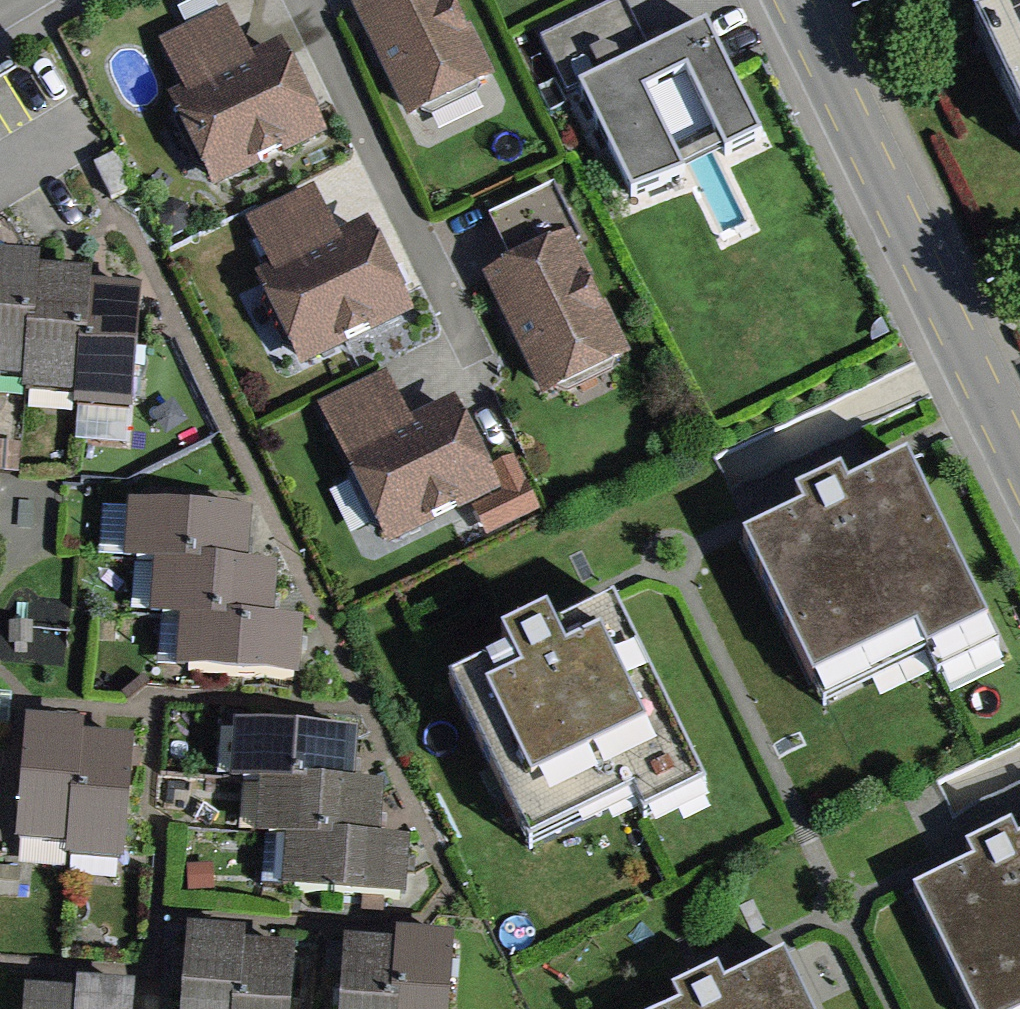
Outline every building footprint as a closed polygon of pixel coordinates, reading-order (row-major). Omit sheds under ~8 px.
[(405,115),(487,76),(451,0),(350,0),(405,115)] [(565,95),(580,88),(633,194),(754,134),(702,31),(647,59),(619,3),(539,43),(565,95)] [(179,88),(166,95),(215,194),(329,138),(280,40),(253,53),(229,5),(156,41),(179,88)] [(976,29),(1019,121),(1019,9),(976,29)] [(508,257),(483,269),(544,398),(631,357),(579,248),(582,240),(558,187),(490,219),(508,257)] [(270,268),(257,275),(301,367),(410,315),(368,226),(336,240),(313,193),(249,223),(270,268)] [(22,380),(26,323),(35,324),(39,271),(40,255),(0,252),(0,378),(22,380)] [(93,275),(39,271),(35,324),(26,323),(22,380),(21,392),(73,397),(78,341),(87,342),(92,285),(93,275)] [(141,288),(92,285),(87,342),(78,341),(73,397),(72,408),(132,413),(141,288)] [(387,372),(319,406),(389,547),(472,505),(487,535),(534,511),(510,461),(488,472),(451,398),(410,419),(387,372)] [(0,443),(0,473),(17,474),(19,444),(0,443)] [(798,511),(745,538),(825,698),(893,664),(983,619),(904,462),(847,490),(837,471),(789,495),(798,511)] [(126,562),(153,563),(198,566),(199,558),(248,562),(251,512),(131,504),(126,562)] [(279,565),(248,562),(199,558),(198,566),(153,563),(148,616),(179,619),(226,622),(227,617),(274,621),(279,565)] [(506,653),(452,681),(534,840),(634,789),(649,819),(706,790),(610,603),(557,630),(547,610),(497,635),(506,653)] [(301,622),(274,621),(227,617),(226,622),(179,619),(175,668),(297,677),(301,622)] [(7,726),(9,696),(0,695),(0,726),(7,726)] [(16,841),(66,845),(70,788),(78,789),(82,734),(83,723),(27,718),(16,841)] [(230,782),(260,784),(307,788),(308,780),(351,783),(355,735),(234,725),(230,782)] [(133,739),(82,734),(78,789),(70,788),(66,845),(65,857),(123,862),(133,739)] [(386,788),(351,783),(308,780),(307,788),(260,784),(256,836),(284,839),(332,843),(333,834),(382,838),(386,788)] [(918,888),(976,1008),(1019,1008),(1019,839),(1019,840),(1011,823),(961,847),(968,863),(918,888)] [(413,840),(382,838),(333,834),(332,843),(284,839),(280,888),(409,898),(413,840)] [(237,1000),(242,1001),(247,944),(248,931),(190,926),(183,1008),(236,1008),(237,1000)] [(394,945),(388,1001),(398,1002),(397,1008),(446,1008),(453,936),(395,931),(394,945)] [(398,1002),(388,1001),(394,945),(347,940),(340,1008),(397,1008),(398,1002)] [(247,944),(242,1001),(237,1000),(236,1008),(290,1008),(294,947),(247,944)] [(670,1008),(804,1008),(778,957),(728,982),(719,965),(672,988),(680,1004),(670,1008)] [(76,994),(74,1008),(132,1008),(134,986),(76,982),(76,994)] [(76,994),(26,989),(24,1008),(74,1008),(76,994)]
